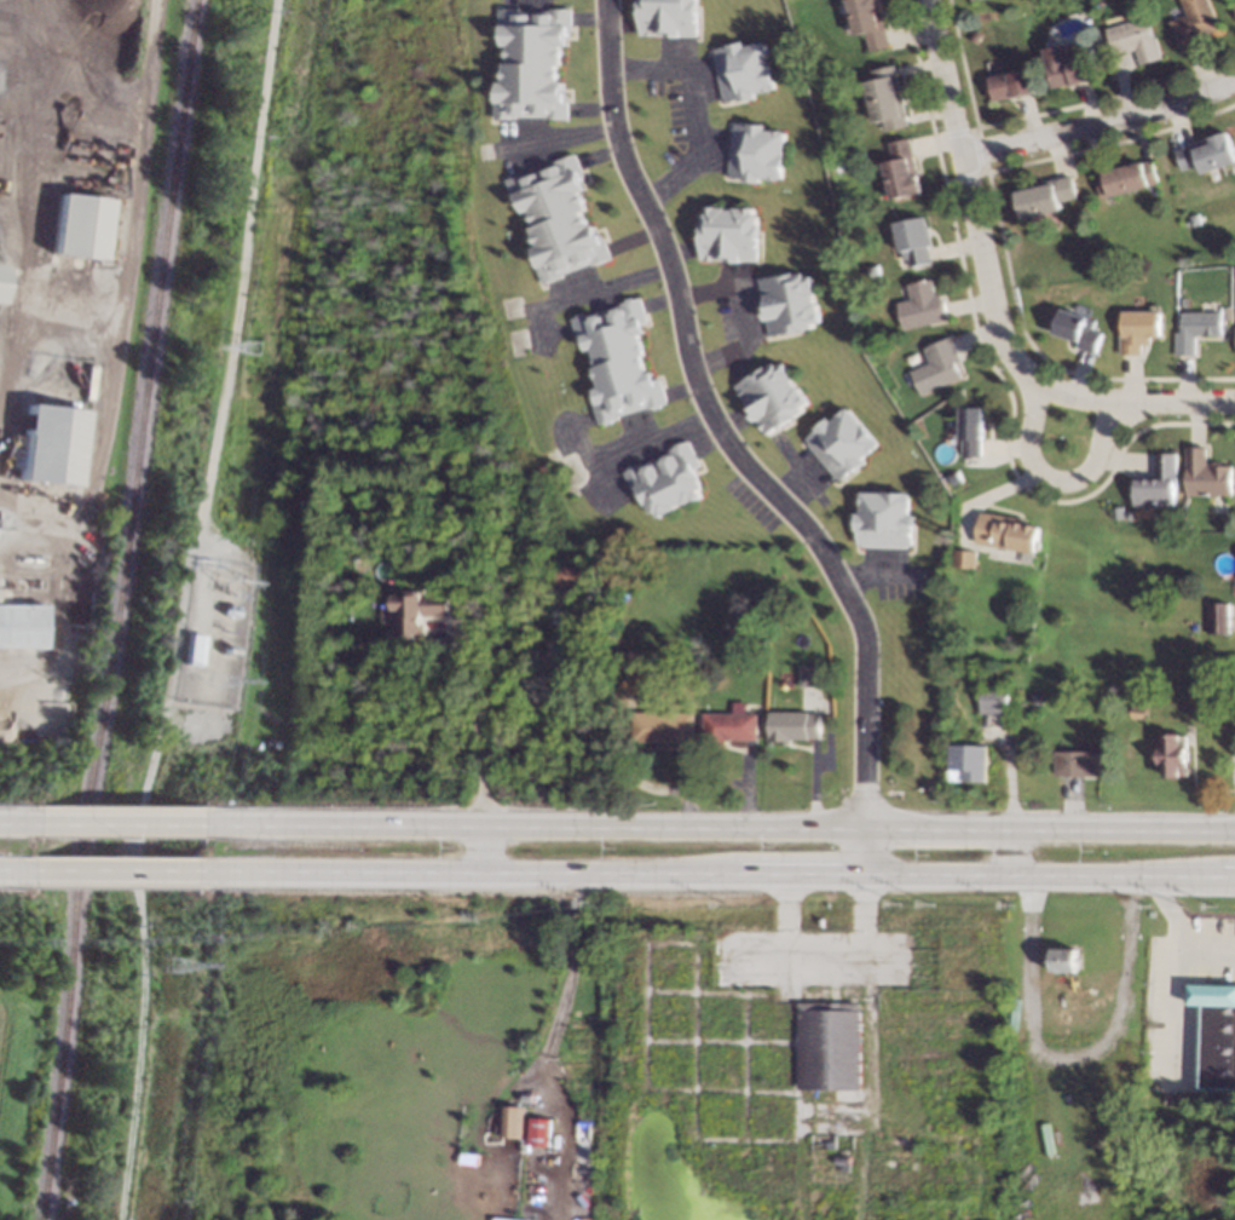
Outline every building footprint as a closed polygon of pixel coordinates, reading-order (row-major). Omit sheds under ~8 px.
[(634,34),(636,0),(693,0),(691,38),(634,34)] [(853,34),(846,0),(877,0),(887,45),(867,50),(862,31),(853,34)] [(1185,13),(1181,0),(1208,0),(1219,27),(1202,34),(1205,41),(1182,50),(1170,19),(1185,13)] [(521,11),(548,11),(548,7),(553,7),(553,5),(561,5),(561,7),(569,7),(567,33),(561,33),(561,44),(556,44),(555,62),(552,62),(552,81),(556,81),(556,91),(564,91),(564,117),(542,116),(542,114),(512,114),(512,116),(492,116),(492,90),(496,90),(496,81),(503,81),(503,59),(508,59),(508,41),(502,41),(502,27),(497,27),(497,6),(503,6),(503,2),(521,4),(521,11)] [(987,17),(976,18),(975,11),(986,10),(987,17)] [(1152,35),(1156,34),(1161,57),(1139,63),(1136,47),(1112,53),(1106,28),(1147,18),(1152,35)] [(980,34),(974,42),(966,36),(974,29),(980,34)] [(740,45),(761,40),(772,88),(750,92),(751,98),(734,102),(733,98),(720,102),(720,98),(717,99),(708,53),(710,53),(709,48),(723,46),(722,44),(739,40),(740,45)] [(1063,57),(1086,52),(1092,79),(1050,87),(1041,46),(1060,42),(1063,57)] [(906,123),(883,128),(881,120),(872,122),(862,80),(871,79),(870,70),(893,64),(906,123)] [(1035,90),(992,100),(986,76),(1029,67),(1035,90)] [(761,122),(761,128),(781,131),(777,179),(756,177),(755,183),(739,182),(740,178),(726,177),(726,173),(723,172),(727,127),(729,127),(731,122),(745,123),(745,121),(761,122)] [(841,138),(831,140),(829,128),(838,127),(841,138)] [(1227,131),(1234,155),(1234,159),(1200,172),(1198,162),(1179,168),(1173,150),(1227,131)] [(906,138),(918,191),(889,197),(881,161),(890,159),(887,142),(906,138)] [(579,177),(575,179),(577,189),(573,191),(579,208),(576,209),(582,228),(588,226),(590,235),(598,232),(606,257),(585,264),(585,263),(558,272),(558,275),(539,282),(530,257),(533,255),(531,247),(537,244),(530,225),(533,224),(527,207),(521,208),(516,195),(512,197),(504,177),(510,174),(509,172),(526,166),(529,172),(554,163),(553,160),(556,159),(556,156),(564,152),(565,155),(571,152),(579,177)] [(1156,180),(1098,197),(1091,174),(1114,168),(1113,165),(1129,160),(1130,163),(1150,157),(1156,180)] [(842,169),(833,172),(831,162),(839,161),(842,169)] [(1073,195),(1056,198),(1057,208),(1018,217),(1012,189),(1026,186),(1025,183),(1069,174),(1073,195)] [(111,197),(103,258),(51,252),(58,191),(111,197)] [(749,209),(749,215),(754,215),(752,260),(698,258),(699,214),(704,214),(704,208),(749,209)] [(1200,223),(1190,226),(1187,215),(1196,212),(1200,223)] [(929,243),(925,244),(929,261),(908,266),(907,260),(904,261),(893,223),(922,215),(929,243)] [(878,274),(866,276),(864,264),(876,261),(878,274)] [(791,276),(801,274),(802,277),(809,276),(819,321),(810,322),(812,326),(802,328),(803,332),(783,335),(783,332),(767,335),(755,278),(790,272),(791,276)] [(933,294),(940,293),(947,318),(902,330),(895,301),(910,298),(906,284),(929,278),(933,294)] [(630,299),(637,297),(645,321),(639,323),(642,333),(637,334),(642,352),(639,353),(645,372),(651,370),(653,379),(659,378),(668,402),(647,408),(646,407),(618,415),(619,418),(600,424),(591,398),(595,397),(593,389),(599,387),(593,367),(596,366),(591,349),(585,350),(581,336),(576,338),(570,317),(576,316),(575,313),(591,307),(594,315),(619,306),(618,303),(623,301),(622,299),(630,297),(630,299)] [(1087,317),(1087,318),(1095,321),(1092,328),(1102,332),(1093,353),(1075,347),(1077,341),(1051,332),(1060,306),(1087,317)] [(1160,338),(1150,336),(1149,344),(1141,344),(1141,355),(1119,355),(1121,310),(1160,311),(1160,338)] [(1222,334),(1195,334),(1195,355),(1175,355),(1175,330),(1179,330),(1181,310),(1223,311),(1222,334)] [(959,358),(954,361),(960,376),(921,395),(910,370),(929,362),(923,349),(951,338),(959,358)] [(806,402),(801,405),(803,409),(795,414),(797,416),(778,428),(777,426),(763,435),(732,385),(763,366),(764,368),(773,363),(775,367),(781,362),(806,402)] [(82,409),(74,484),(17,478),(25,402),(82,409)] [(877,443),(861,456),(866,461),(852,473),(850,471),(841,480),(837,477),(835,479),(804,443),(807,441),(804,438),(815,430),(813,427),(826,416),(829,421),(847,407),(877,443)] [(982,439),(981,439),(981,455),(962,455),(962,438),(960,438),(960,407),(982,407),(982,439)] [(699,464),(693,467),(703,487),(700,488),(704,495),(660,517),(658,511),(653,513),(644,494),(636,497),(623,471),(642,461),(647,468),(652,466),(650,461),(658,457),(660,462),(673,456),(669,449),(687,439),(699,464)] [(1206,461),(1222,461),(1222,465),(1233,465),(1231,495),(1185,495),(1185,445),(1206,445),(1206,461)] [(1175,505),(1132,505),(1132,476),(1155,476),(1155,451),(1175,450),(1175,505)] [(960,476),(952,483),(946,476),(956,468),(960,476)] [(910,491),(908,514),(913,514),(912,545),(907,545),(906,548),(860,547),(860,542),(855,542),(855,529),(853,528),(854,512),(860,512),(860,491),(882,491),(882,490),(910,491)] [(1121,519),(1112,519),(1110,506),(1121,506),(1121,519)] [(1028,517),(1027,524),(1040,525),(1037,552),(974,542),(979,510),(1028,517)] [(1133,510),(1136,513),(1135,517),(1133,519),(1129,519),(1124,517),(1124,512),(1129,510),(1133,510)] [(977,551),(976,568),(952,565),(954,548),(977,551)] [(425,587),(425,591),(451,592),(450,612),(427,611),(426,620),(429,620),(429,633),(416,632),(416,635),(397,635),(397,589),(410,589),(411,587),(425,587)] [(1229,629),(1205,631),(1205,599),(1229,599),(1229,629)] [(44,645),(0,645),(0,603),(44,604),(44,645)] [(206,634),(202,667),(189,666),(191,633),(206,634)] [(962,650),(950,650),(950,635),(962,635),(962,650)] [(819,685),(798,685),(798,663),(819,664),(819,685)] [(1009,685),(1008,713),(980,712),(981,684),(1009,685)] [(1043,703),(1033,703),(1033,692),(1043,692),(1043,703)] [(1147,703),(1145,717),(1130,715),(1131,702),(1147,703)] [(808,712),(819,713),(819,737),(790,737),(790,740),(768,740),(769,709),(808,710),(808,712)] [(757,712),(756,738),(729,737),(729,741),(705,740),(705,710),(757,712)] [(694,740),(635,738),(635,712),(694,713),(694,740)] [(1187,773),(1181,773),(1181,776),(1165,777),(1165,762),(1160,762),(1159,732),(1185,731),(1187,773)] [(986,743),(986,778),(964,778),(964,767),(951,766),(952,742),(986,743)] [(1100,776),(1056,776),(1056,749),(1100,750),(1100,776)] [(1075,972),(1051,971),(1051,948),(1075,948),(1075,972)] [(1188,983),(1234,984),(1234,1091),(1196,1089),(1199,1003),(1187,1003),(1188,983)] [(858,1088),(795,1087),(797,1001),(859,1002),(858,1088)] [(524,1104),(523,1138),(515,1136),(515,1150),(500,1150),(502,1104),(524,1104)] [(550,1146),(551,1118),(530,1117),(528,1145),(550,1146)] [(896,1159),(895,1168),(879,1166),(881,1157),(896,1159)]
